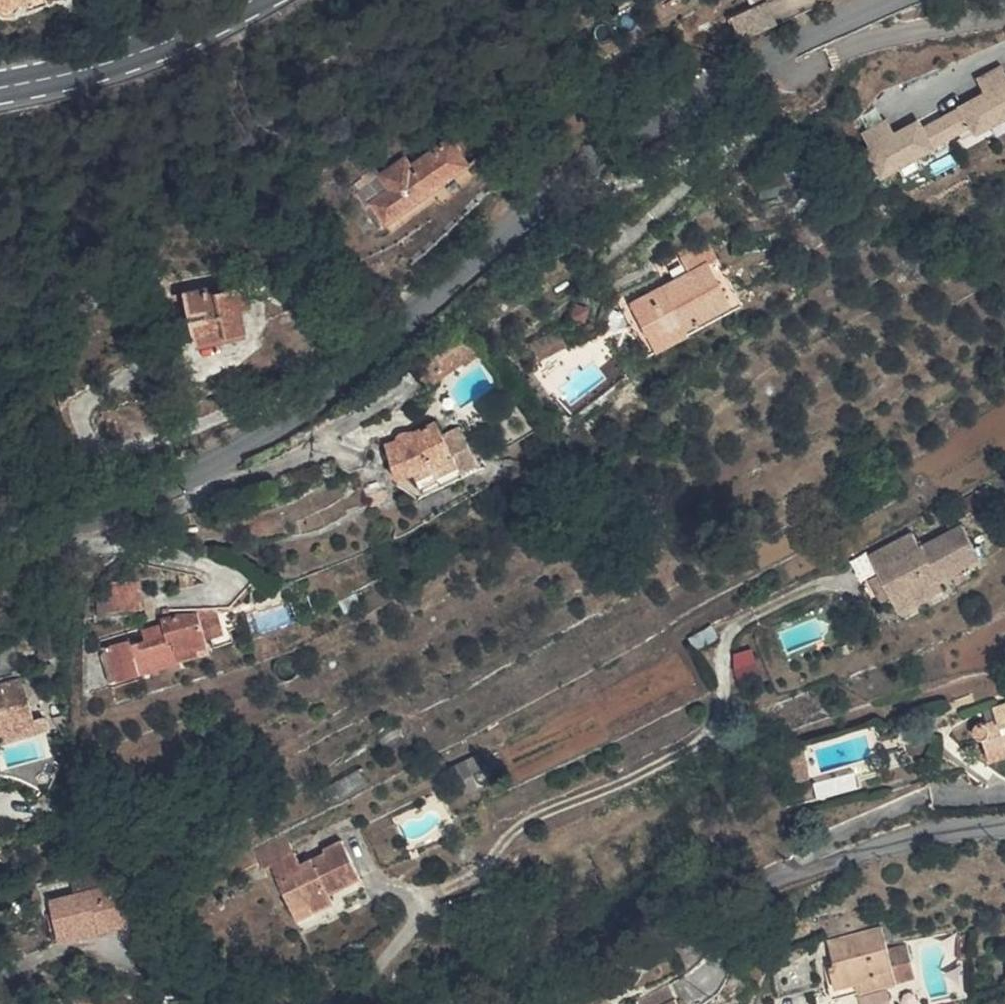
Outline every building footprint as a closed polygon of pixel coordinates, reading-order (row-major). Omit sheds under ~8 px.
[(3,15),(9,14),(14,12),(17,8),(20,1),(23,0),(0,0),(0,13),(3,15)] [(741,37),(778,24),(770,2),(733,15),(741,37)] [(979,83),(985,95),(956,109),(959,113),(967,130),(971,138),(1004,121),(1004,75),(1003,71),(979,83)] [(929,148),(967,130),(959,113),(921,131),(929,148)] [(921,131),(918,125),(892,137),(886,126),(863,137),(870,150),(864,153),(877,179),(932,152),(929,148),(921,131)] [(403,162),(380,178),(388,189),(366,205),(381,225),(462,166),(449,147),(410,173),(403,162)] [(618,293),(631,327),(669,311),(672,320),(720,301),(705,260),(716,256),(710,241),(679,252),(684,267),(618,293)] [(240,330),(251,328),(247,300),(207,308),(205,300),(184,304),(192,353),(242,345),(240,330)] [(408,479),(415,499),(472,478),(458,438),(436,445),(431,429),(413,438),(407,435),(401,437),(395,440),(393,446),(378,450),(386,484),(408,479)] [(858,557),(866,575),(878,599),(886,615),(924,597),(918,588),(927,583),(968,562),(950,528),(909,548),(902,536),(858,557)] [(866,603),(878,599),(866,575),(856,581),(866,603)] [(932,594),(927,583),(918,588),(924,597),(932,594)] [(97,602),(99,623),(106,622),(106,616),(142,612),(140,584),(109,586),(110,600),(97,602)] [(199,618),(206,643),(221,640),(216,614),(199,618)] [(144,648),(142,641),(129,644),(128,641),(106,645),(116,683),(178,671),(178,667),(197,662),(195,652),(207,649),(206,643),(199,618),(160,624),(161,630),(165,643),(144,648)] [(141,634),(142,641),(144,648),(165,643),(161,630),(141,634)] [(106,685),(116,683),(106,645),(100,659),(106,685)] [(195,652),(197,662),(209,660),(207,649),(195,652)] [(44,716),(30,672),(0,680),(0,728),(44,716)] [(985,755),(1004,748),(1004,706),(991,710),(996,725),(984,729),(983,726),(975,726),(972,728),(970,730),(969,734),(971,738),(976,742),(981,743),(985,755)] [(996,725),(991,710),(980,712),(983,726),(984,729),(996,725)] [(44,716),(0,728),(0,741),(47,729),(44,716)] [(1004,761),(1004,748),(985,755),(989,766),(1004,761)] [(457,763),(469,792),(487,784),(475,756),(457,763)] [(793,760),(774,767),(785,797),(805,788),(793,760)] [(309,916),(333,908),(331,899),(364,888),(352,850),(332,857),(333,861),(304,871),(293,838),(262,847),(268,867),(275,865),(290,911),(307,907),(309,916)] [(39,921),(43,957),(80,953),(82,958),(114,953),(110,907),(92,909),(93,915),(39,921)] [(290,911),(293,922),(309,916),(307,907),(290,911)] [(906,1001),(894,969),(876,976),(866,951),(813,972),(821,994),(815,996),(818,1003),(899,1003),(906,1001)] [(676,1000),(668,985),(638,1000),(640,1003),(669,1003),(676,1000)]
